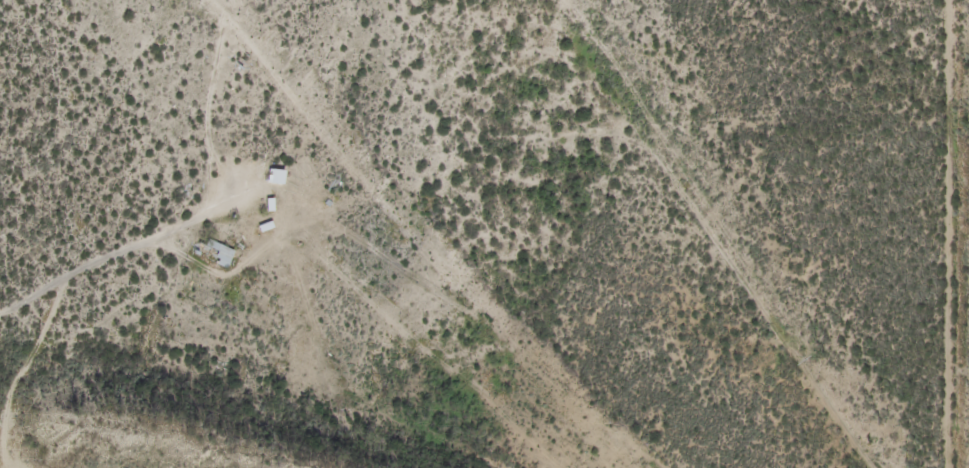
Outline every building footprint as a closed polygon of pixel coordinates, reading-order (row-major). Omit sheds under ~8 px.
[(219,271),(227,253),(200,241),(196,248),(191,246),(186,256),(219,271)]
